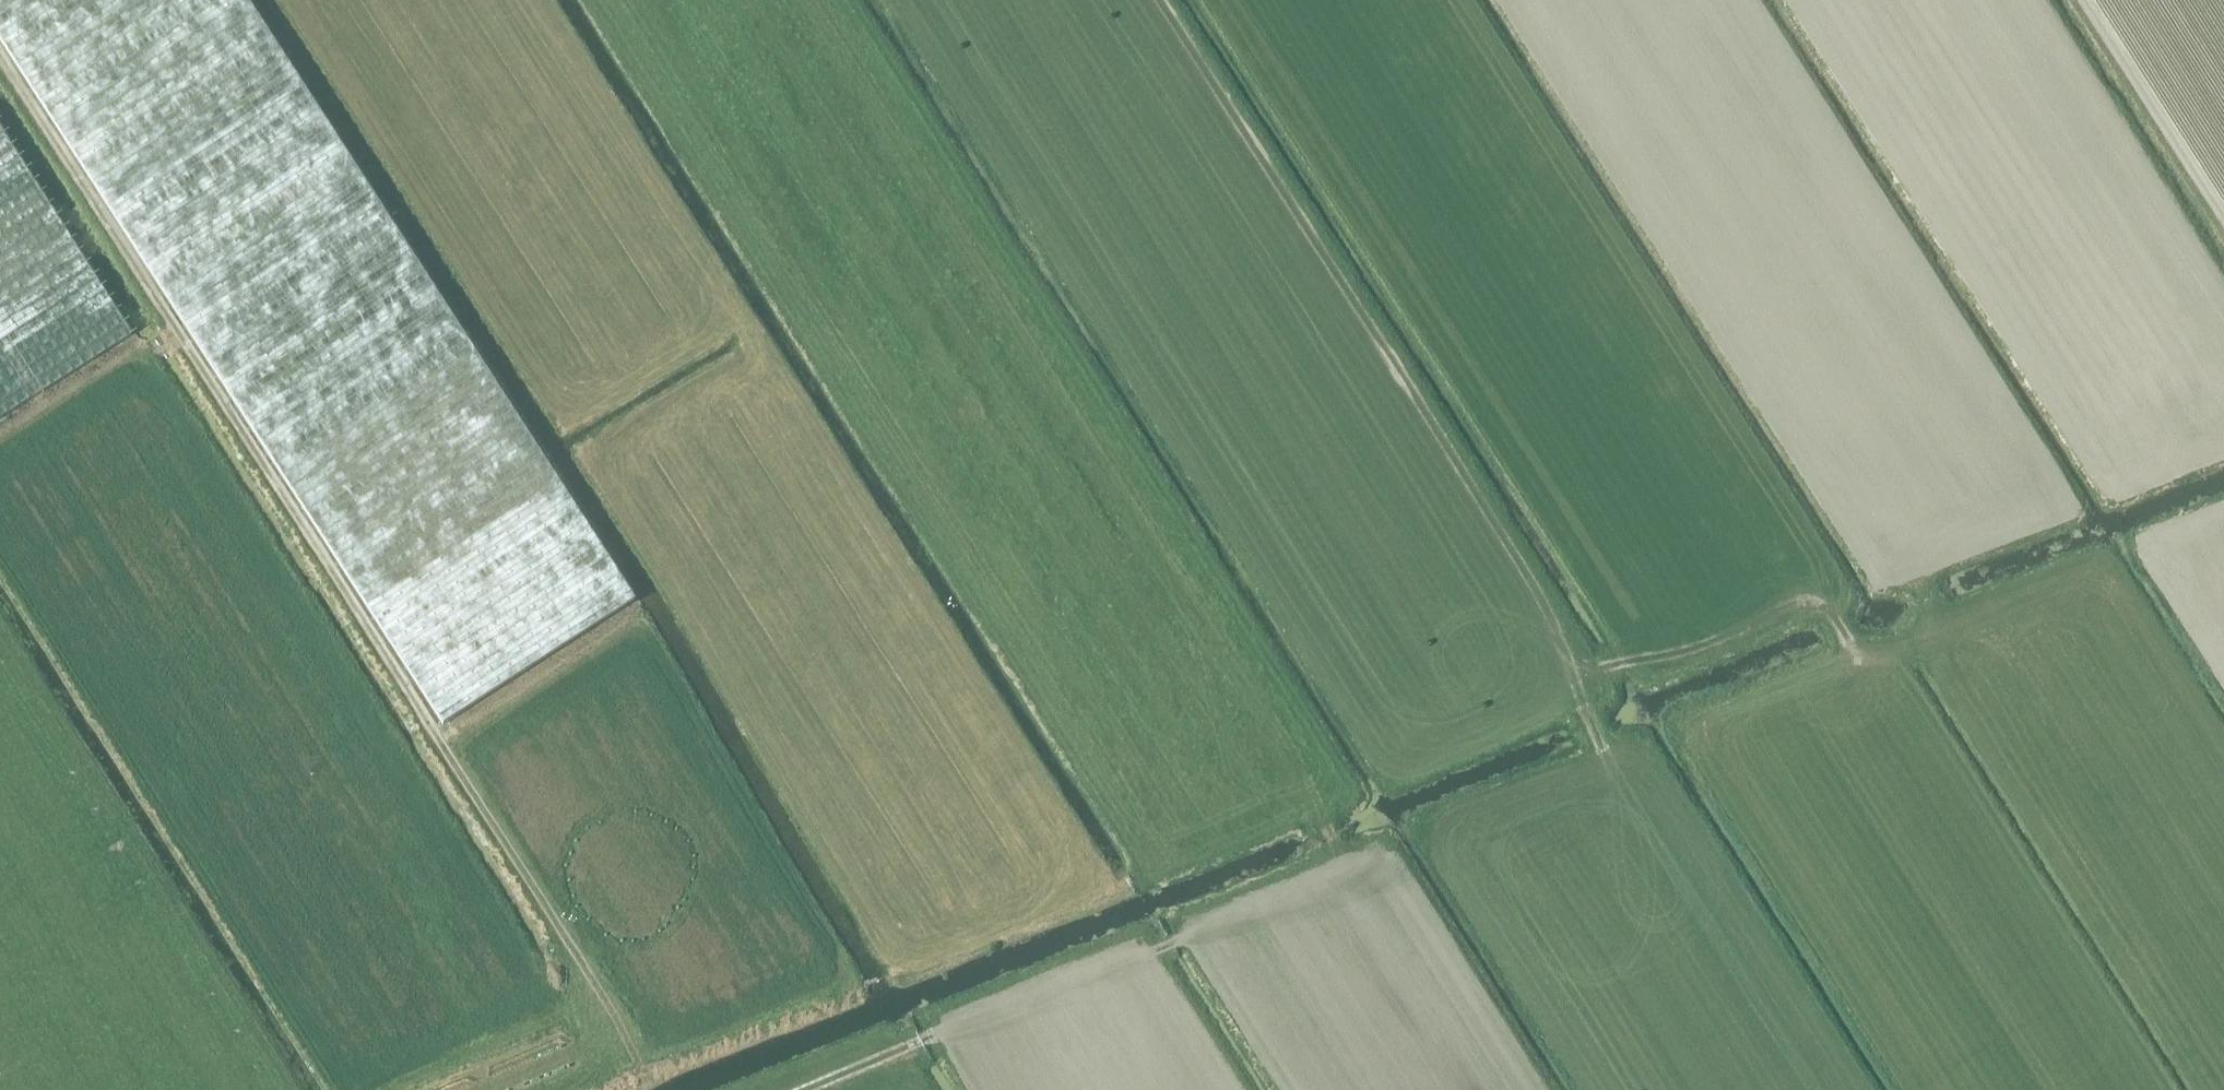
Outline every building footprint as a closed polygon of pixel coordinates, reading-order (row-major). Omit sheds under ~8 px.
[(247,0),(0,0),(0,41),(177,313),(442,724),(635,599),(247,0)] [(132,334),(0,129),(0,418),(132,334)]
